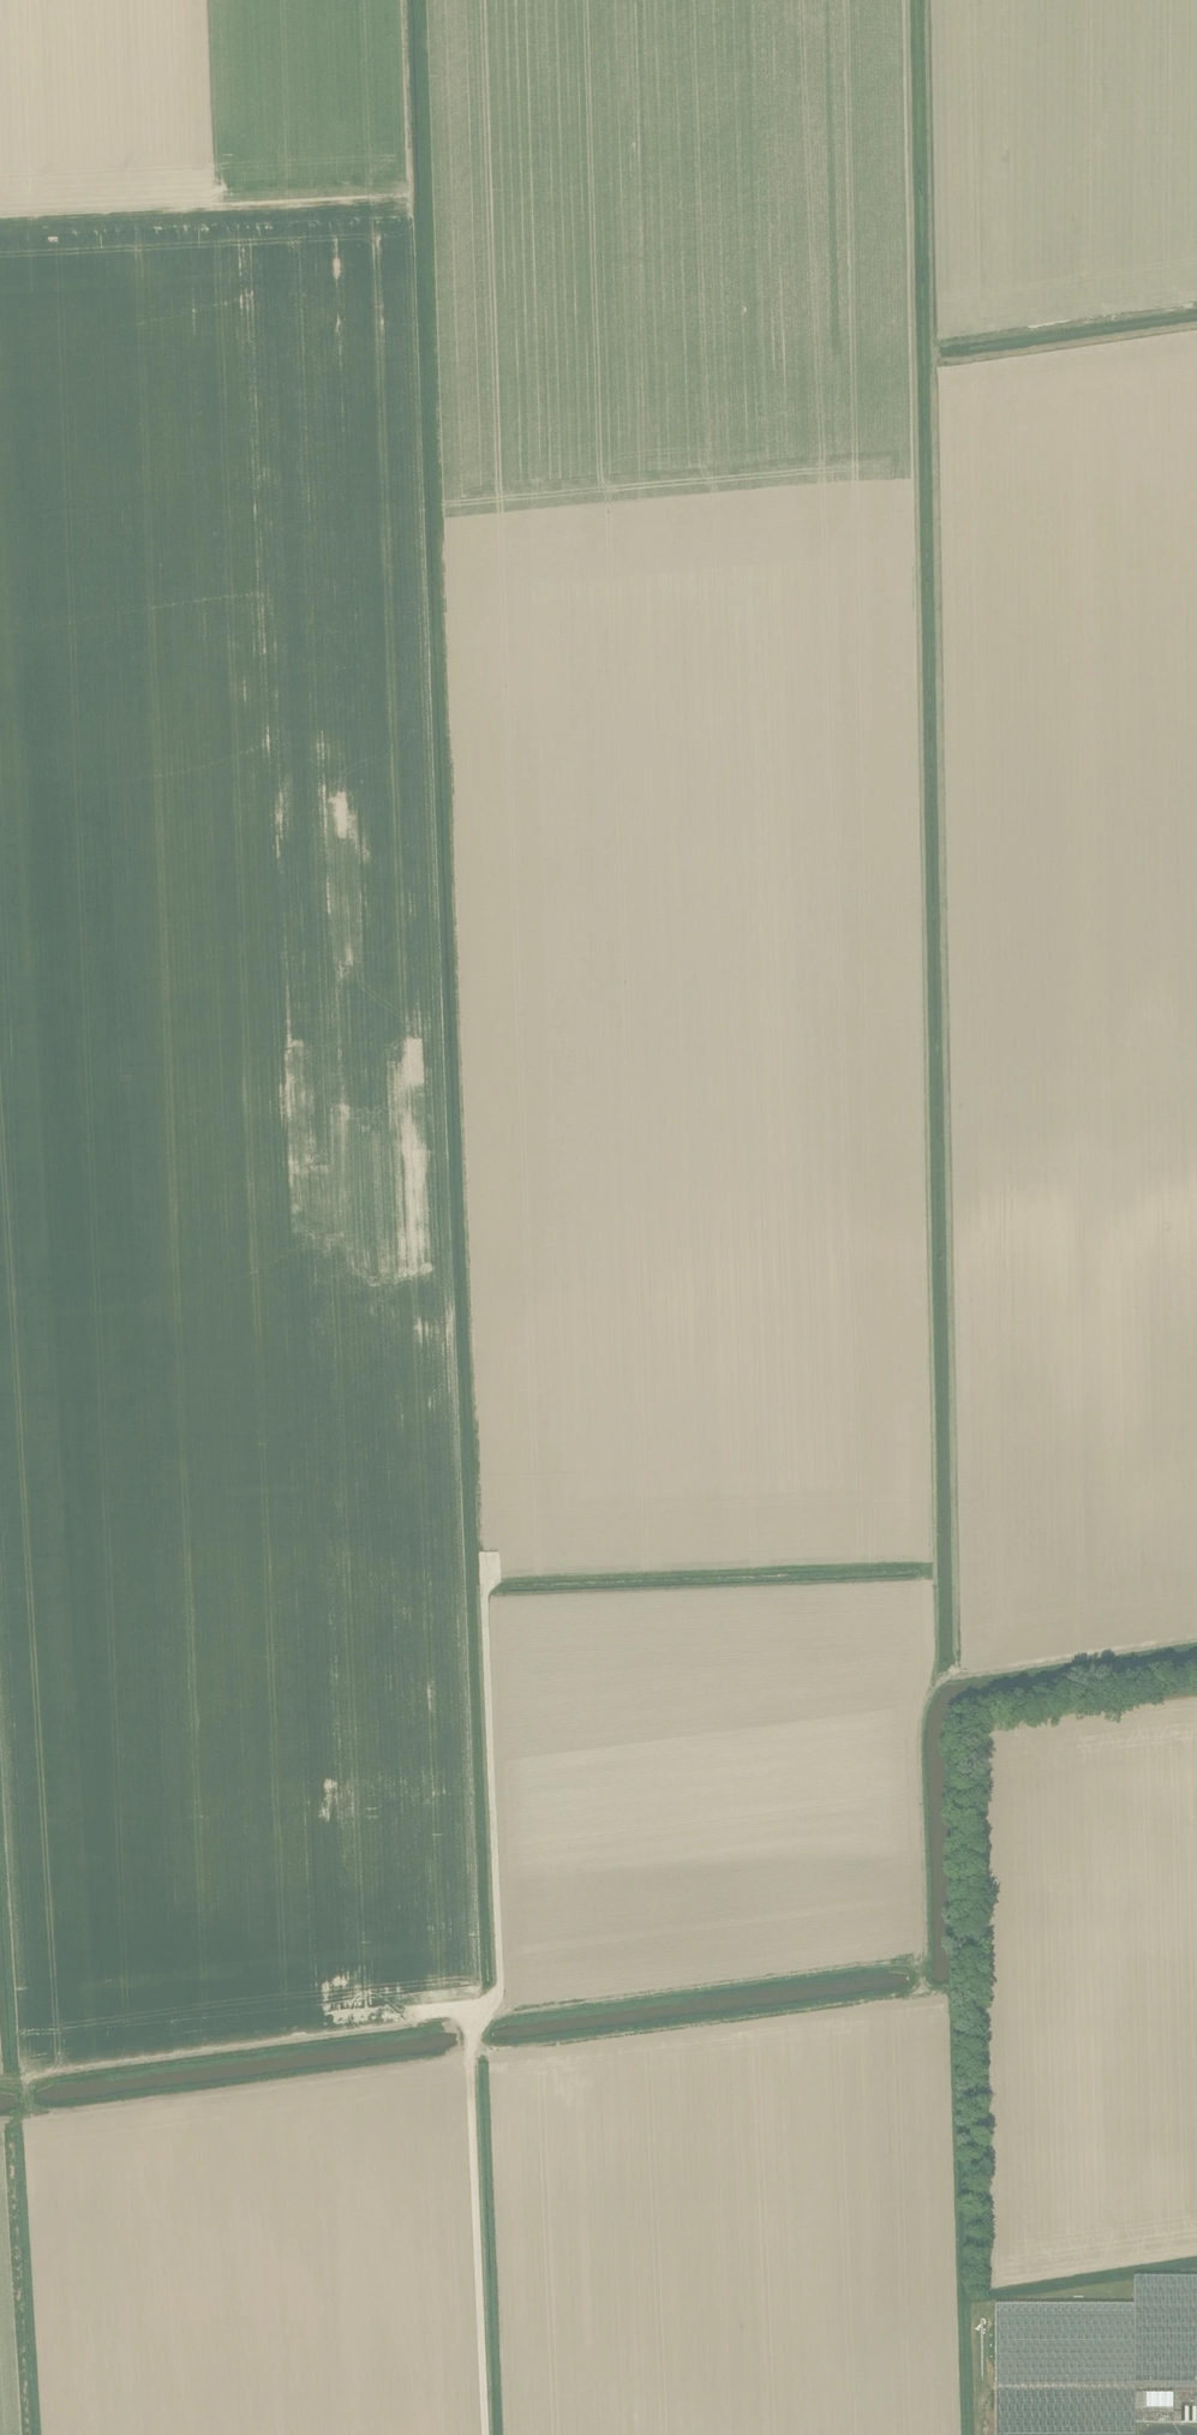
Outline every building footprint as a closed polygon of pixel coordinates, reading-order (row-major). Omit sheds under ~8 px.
[(1134,2277),(1134,2303),(995,2305),(996,2434),(1135,2434),(1135,2423),(1196,2423),(1196,2277),(1134,2277)]
